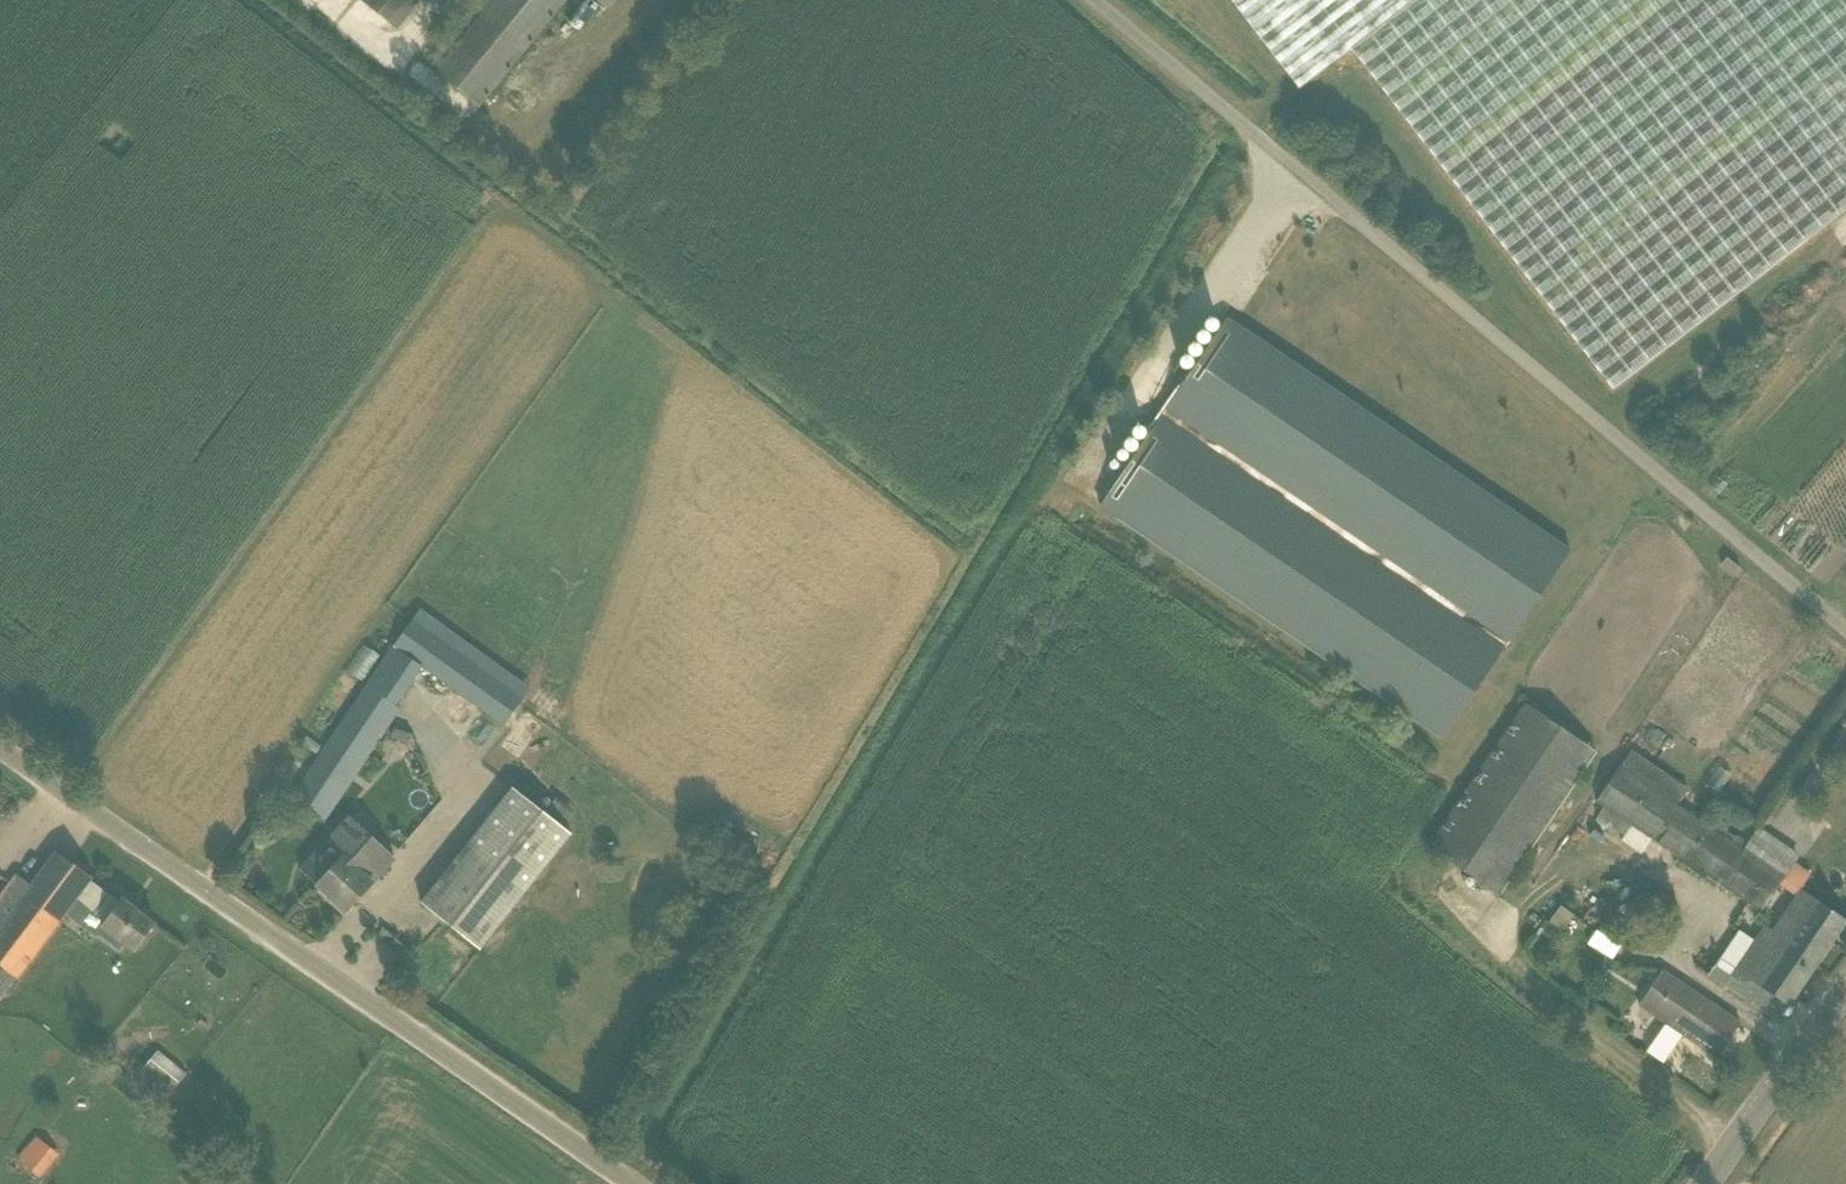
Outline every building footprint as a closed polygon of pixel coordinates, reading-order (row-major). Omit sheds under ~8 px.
[(396,27),(418,0),(362,0),(396,27)] [(567,0),(467,0),(483,12),(435,72),(479,108),(567,0)] [(608,8),(615,0),(599,0),(608,8)] [(1845,210),(1845,0),(1231,0),(1299,89),(1351,49),(1613,390),(1845,210)] [(1098,502),(1442,734),(1567,547),(1223,315),(1098,502)] [(1741,569),(1727,558),(1721,565),(1735,576),(1741,569)] [(394,645),(424,667),(504,725),(522,700),(412,621),(394,645)] [(397,706),(424,667),(394,645),(367,686),(291,799),(324,821),(399,708),(397,706)] [(1525,704),(1428,848),(1498,895),(1595,751),(1525,704)] [(1784,879),(1619,768),(1597,801),(1761,912),(1784,879)] [(512,787),(422,903),(480,949),(571,833),(512,787)] [(302,871),(347,912),(394,859),(351,818),(302,871)] [(93,878),(57,852),(32,886),(17,875),(0,898),(0,996),(3,998),(76,900),(91,880),(93,878)] [(121,903),(91,880),(76,900),(107,922),(99,934),(120,949),(124,943),(135,951),(155,924),(123,900),(121,903)] [(1800,890),(1772,932),(1762,945),(1755,941),(1725,985),(1779,1020),(1845,922),(1845,921),(1800,890)] [(1545,920),(1572,939),(1584,922),(1557,903),(1545,920)] [(1586,942),(1611,957),(1618,945),(1594,930),(1586,942)] [(1639,1005),(1717,1058),(1741,1024),(1662,971),(1639,1005)] [(142,1063),(166,1088),(182,1073),(158,1048),(142,1063)] [(40,1177),(58,1153),(38,1137),(19,1161),(40,1177)]
